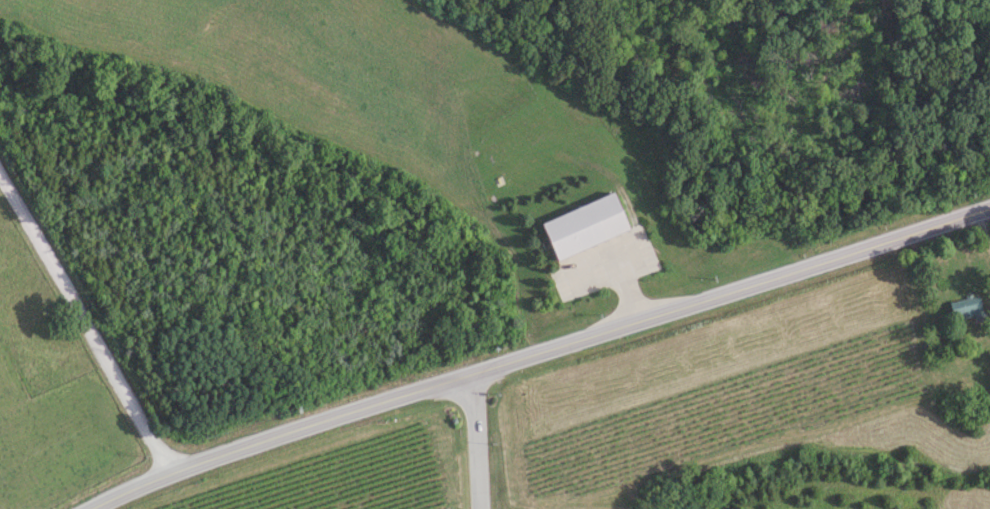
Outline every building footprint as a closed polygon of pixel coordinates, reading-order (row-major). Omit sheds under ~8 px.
[(614,189),(541,221),(557,258),(631,227),(614,189)] [(949,301),(952,321),(981,316),(977,296),(949,301)]
